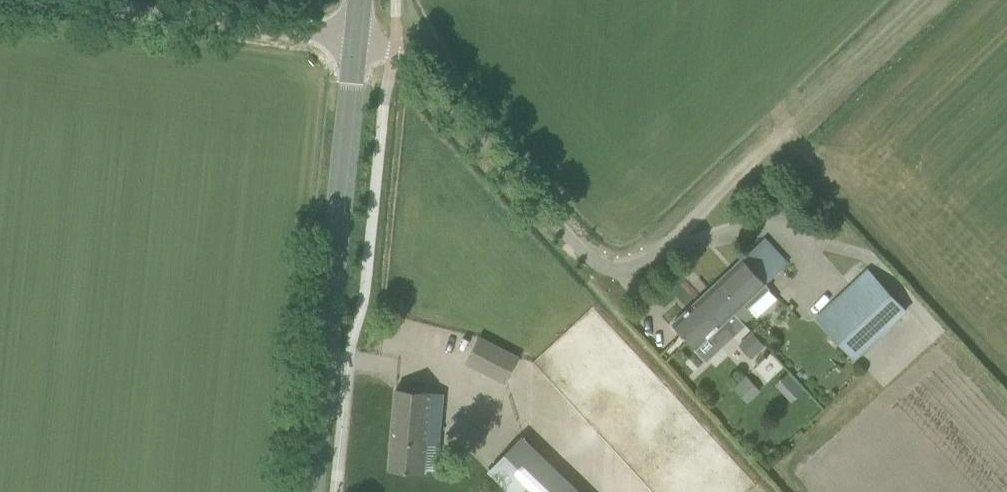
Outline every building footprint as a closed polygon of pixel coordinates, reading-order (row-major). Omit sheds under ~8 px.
[(764,238),(712,287),(744,322),(754,313),(748,308),(768,289),(770,288),(766,283),(788,263),(778,252),(764,238)] [(817,317),(855,358),(906,310),(867,270),(817,317)] [(712,287),(673,324),(696,348),(707,360),(745,324),(744,322),(712,287)] [(739,345),(752,359),(766,346),(753,332),(739,345)] [(479,334),(465,362),(505,383),(519,356),(479,334)] [(794,401),(807,388),(791,370),(777,383),(794,401)] [(747,402),(759,391),(744,374),(732,386),(747,402)] [(396,389),(389,469),(409,470),(424,471),(424,468),(437,469),(439,446),(426,445),(430,392),(416,390),(396,389)] [(487,472),(508,491),(582,491),(522,435),(487,472)]
